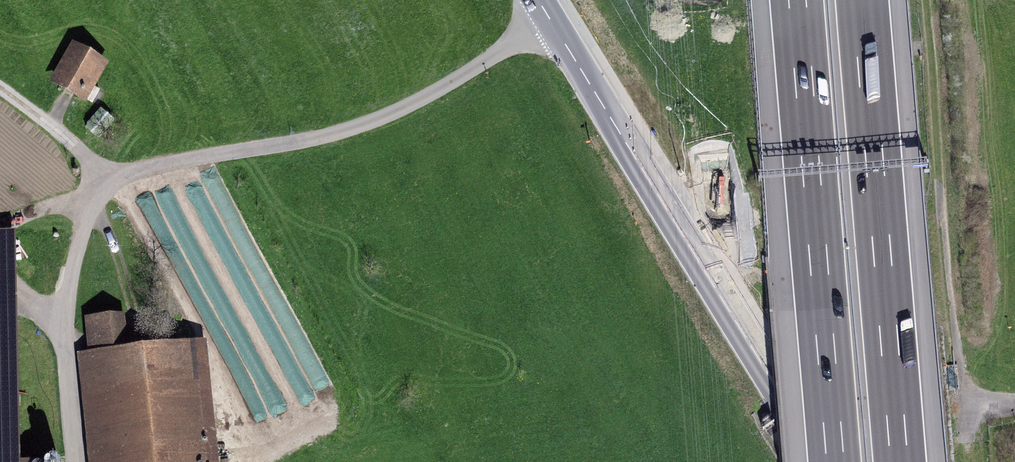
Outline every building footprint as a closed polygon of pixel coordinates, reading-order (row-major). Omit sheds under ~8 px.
[(88,100),(109,63),(75,43),(53,81),(88,100)] [(219,350),(92,360),(100,461),(228,461),(219,350)]
